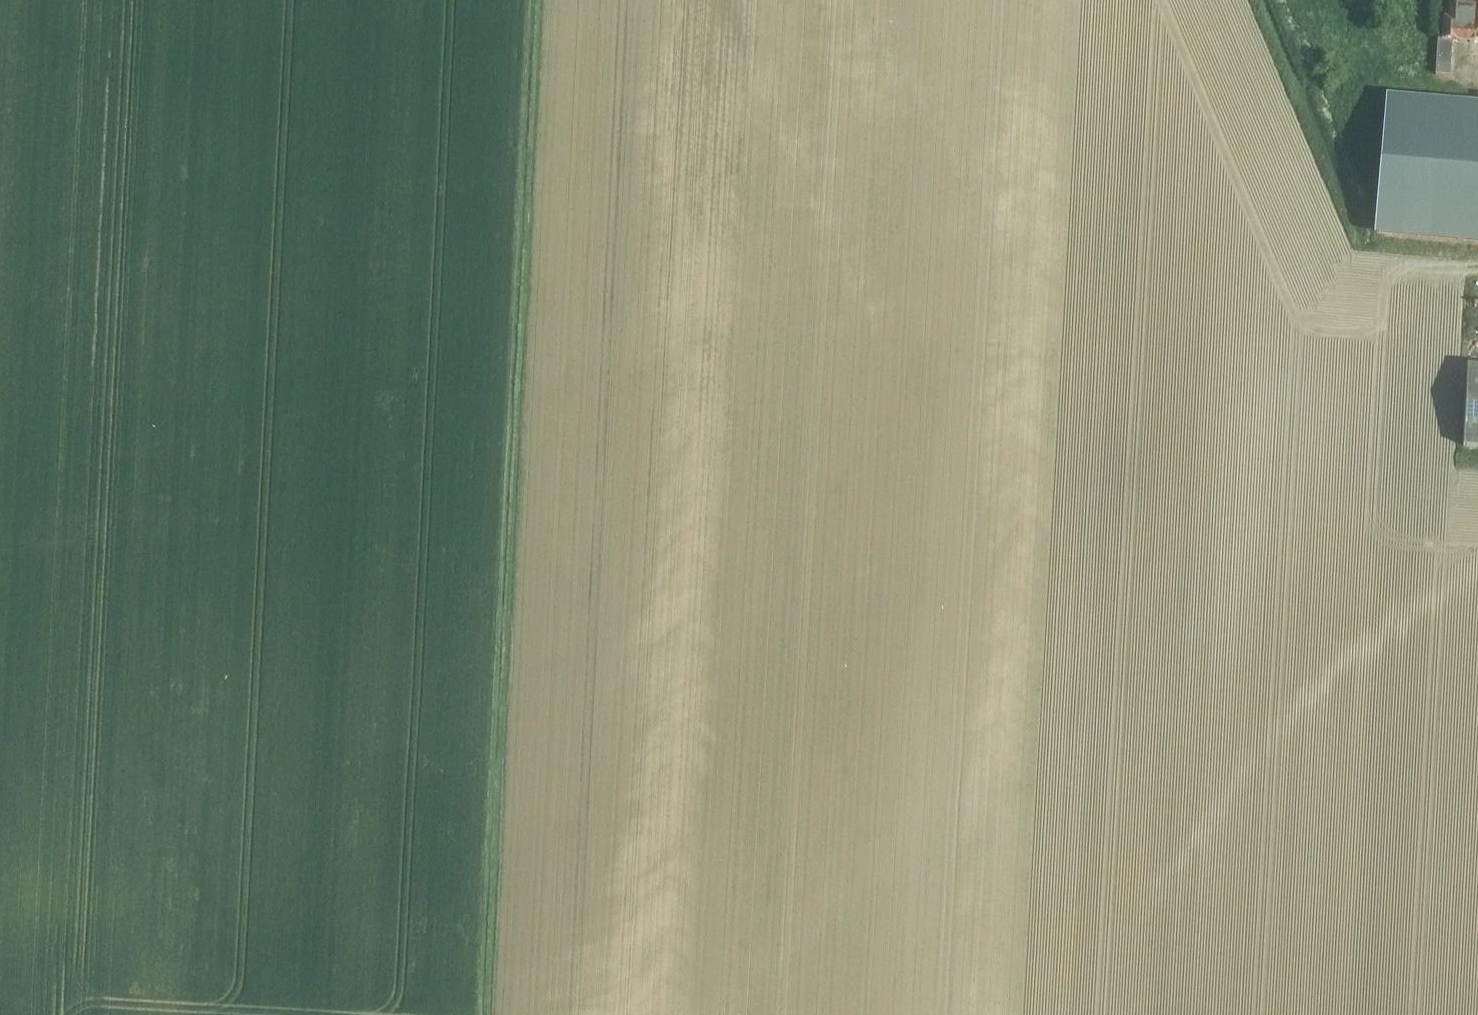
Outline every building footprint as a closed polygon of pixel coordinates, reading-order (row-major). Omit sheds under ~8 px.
[(1450,76),(1452,42),(1477,44),(1477,0),(1475,0),(1473,2),(1449,1),(1448,20),(1444,19),(1443,35),(1438,35),(1435,75),(1450,76)] [(1389,100),(1377,233),(1477,241),(1477,108),(1389,100)] [(1463,447),(1477,448),(1477,367),(1467,367),(1463,447)]
